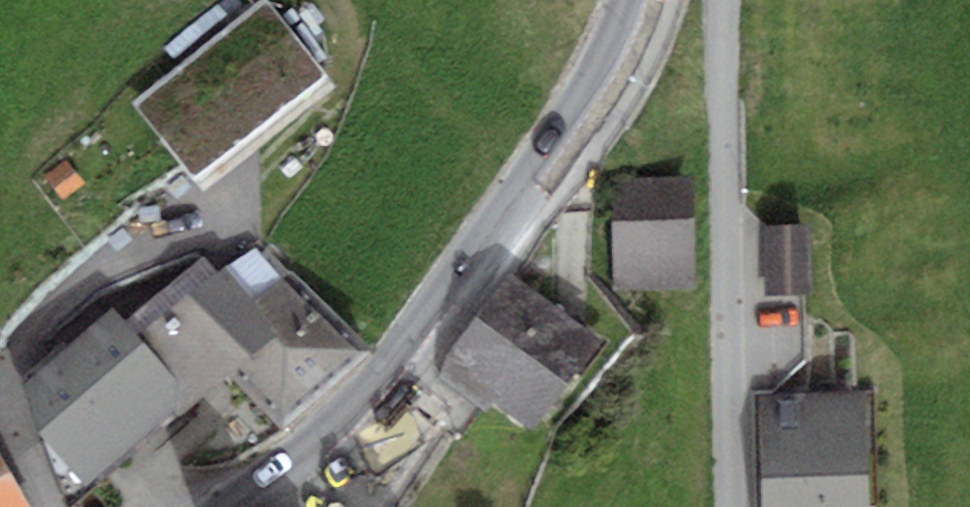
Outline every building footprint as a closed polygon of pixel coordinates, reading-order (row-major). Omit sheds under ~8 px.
[(128,103),(192,184),(327,77),(267,0),(258,0),(244,11),(177,64),(128,103)] [(177,64),(244,11),(236,0),(224,0),(164,47),(177,64)] [(84,182),(66,158),(44,175),(63,199),(84,182)] [(693,175),(612,177),(614,288),(696,286),(693,175)] [(811,224),(763,225),(765,295),(812,294),(811,224)] [(204,258),(125,318),(197,407),(229,372),(288,429),(372,351),(292,270),(284,276),(257,247),(219,273),(204,258)] [(605,339),(511,273),(446,356),(439,378),(483,413),(492,401),(530,429),(605,339)] [(184,421),(197,407),(125,318),(115,307),(18,388),(32,427),(88,486),(174,409),(184,421)] [(759,392),(762,506),(872,506),(868,389),(759,392)] [(0,458),(0,506),(29,506),(0,458)]
